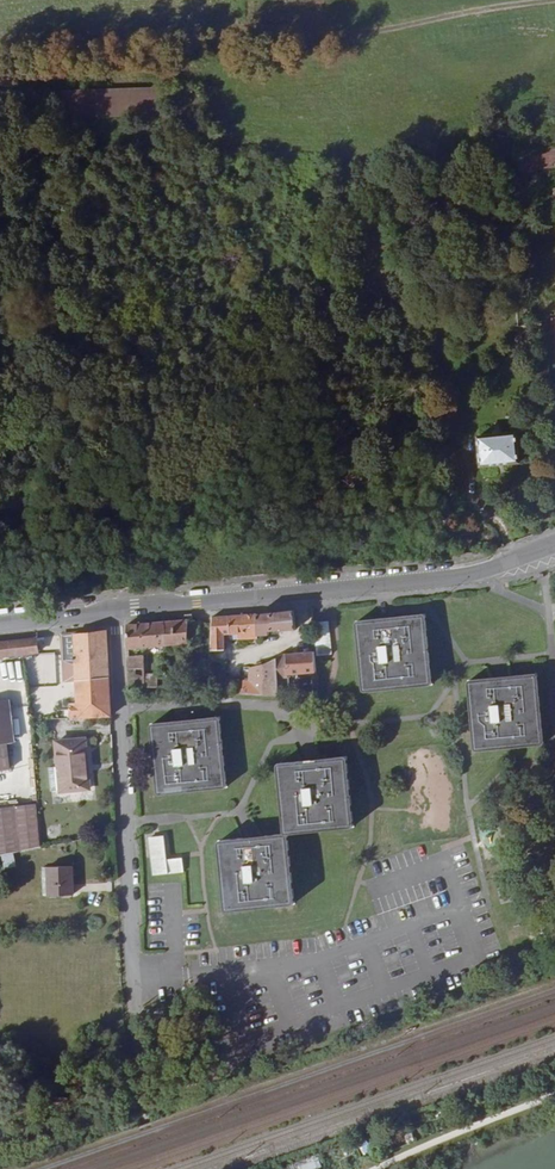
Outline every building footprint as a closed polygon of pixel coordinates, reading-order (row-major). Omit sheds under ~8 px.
[(157,87),(68,88),(68,117),(157,116),(157,87)] [(529,153),(516,155),(519,172),(531,171),(529,153)] [(477,436),(480,466),(521,462),(518,433),(477,436)] [(257,614),(257,636),(270,635),(270,631),(295,630),(294,610),(257,614)] [(237,641),(254,641),(254,636),(257,636),(257,614),(229,616),(229,635),(236,635),(237,641)] [(369,691),(388,689),(387,685),(409,683),(409,687),(427,685),(428,685),(428,684),(429,684),(430,683),(431,683),(431,682),(432,681),(432,680),(432,679),(432,678),(426,620),(425,620),(425,619),(425,618),(424,617),(423,616),(422,616),(422,615),(421,615),(420,615),(419,615),(402,617),(403,621),(395,622),(395,626),(386,627),(385,623),(381,623),(380,619),(362,621),(361,621),(360,621),(359,622),(358,622),(358,623),(357,624),(357,625),(356,625),(356,626),(356,627),(363,685),(363,686),(363,687),(363,688),(364,688),(364,689),(365,690),(366,690),(367,691),(368,691),(369,691)] [(212,617),(212,651),(224,650),(227,650),(227,635),(229,635),(229,616),(212,617)] [(165,621),(167,647),(186,646),(190,646),(190,645),(189,622),(188,619),(165,621)] [(127,624),(128,651),(144,649),(167,647),(165,621),(143,623),(127,624)] [(328,621),(313,622),(314,641),(329,640),(328,621)] [(190,645),(198,645),(199,623),(189,622),(190,645)] [(106,631),(61,636),(63,660),(68,660),(68,671),(64,671),(64,681),(76,681),(77,703),(71,703),(72,718),(111,717),(106,631)] [(14,655),(22,654),(38,652),(37,639),(0,643),(0,656),(14,655)] [(242,680),(242,691),(291,696),(289,680),(296,679),(296,674),(316,672),(314,651),(286,654),(277,659),(264,666),(249,668),(248,680),(242,680)] [(22,654),(27,695),(44,693),(38,652),(22,654)] [(18,687),(19,688),(21,696),(27,695),(22,654),(14,655),(18,687)] [(128,657),(128,669),(144,669),(144,656),(128,657)] [(210,661),(210,689),(223,688),(224,661),(210,661)] [(480,750),(481,750),(499,748),(499,744),(521,742),(521,746),(538,744),(539,744),(540,744),(540,743),(541,743),(542,743),(542,742),(543,741),(543,740),(543,739),(543,738),(537,680),(537,679),(537,678),(536,677),(536,676),(535,676),(535,675),(534,675),(533,675),(533,674),(532,674),(531,674),(530,674),(514,676),(514,680),(506,681),(507,685),(497,686),(496,682),(492,683),(492,678),(473,680),(472,681),(471,681),(470,682),(469,683),(468,684),(468,685),(468,686),(468,687),(474,745),(474,746),(475,747),(475,748),(476,749),(477,750),(478,750),(479,750),(480,750)] [(231,679),(231,690),(242,691),(242,680),(231,679)] [(8,744),(15,743),(10,700),(0,701),(0,745),(8,744)] [(163,794),(164,794),(182,792),(182,787),(204,785),(204,790),(221,788),(222,788),(223,787),(224,787),(225,786),(225,785),(226,785),(226,784),(226,783),(227,783),(227,782),(227,781),(220,723),(220,722),(220,721),(219,720),(218,719),(217,719),(217,718),(216,718),(215,718),(214,718),(197,720),(197,724),(190,724),(190,729),(181,730),(179,725),(175,726),(175,722),(156,724),(155,724),(154,724),(154,725),(153,725),(153,726),(152,726),(152,727),(151,728),(151,729),(151,730),(157,788),(157,789),(157,790),(158,790),(158,791),(159,792),(160,793),(161,793),(162,793),(162,794),(163,794)] [(61,792),(90,789),(85,740),(56,742),(59,766),(61,790),(61,792)] [(0,745),(0,770),(11,769),(8,744),(0,745)] [(290,833),(309,831),(308,827),(330,825),(331,829),(348,827),(349,827),(350,827),(351,826),(352,826),(352,825),(353,824),(353,823),(353,822),(353,821),(353,820),(347,763),(347,762),(346,761),(346,760),(345,760),(345,759),(344,758),(343,758),(342,758),(341,758),(340,758),(324,759),(324,763),(316,764),(317,768),(307,769),(306,765),(302,766),(302,761),(283,763),(282,764),(281,764),(280,765),(279,765),(279,766),(278,767),(278,768),(278,769),(278,770),(284,828),(284,829),(284,830),(285,831),(285,832),(286,832),(287,832),(287,833),(288,833),(289,833),(290,833)] [(52,791),(61,790),(59,766),(49,767),(52,791)] [(36,804),(0,808),(0,854),(42,849),(36,804)] [(231,911),(250,909),(250,904),(271,902),(272,907),(289,905),(290,905),(290,904),(291,904),(292,904),(292,903),(293,903),(293,902),(294,902),(294,901),(294,900),(294,899),(294,898),(288,840),(288,839),(287,838),(287,837),(286,836),(285,836),(285,835),(284,835),(283,835),(282,835),(265,837),(265,841),(257,841),(258,846),(249,847),(247,842),(243,843),(243,839),(224,841),(223,841),(222,841),(222,842),(221,842),(220,843),(220,844),(219,844),(219,845),(219,846),(219,847),(225,905),(225,906),(225,907),(226,908),(226,909),(227,909),(228,910),(229,910),(230,911),(231,911)] [(152,857),(166,855),(164,836),(149,838),(152,857)] [(6,867),(13,865),(11,853),(3,854),(6,867)] [(49,895),(74,895),(73,866),(48,867),(49,895)] [(38,1116),(30,1095),(20,1098),(28,1119),(38,1116)]
